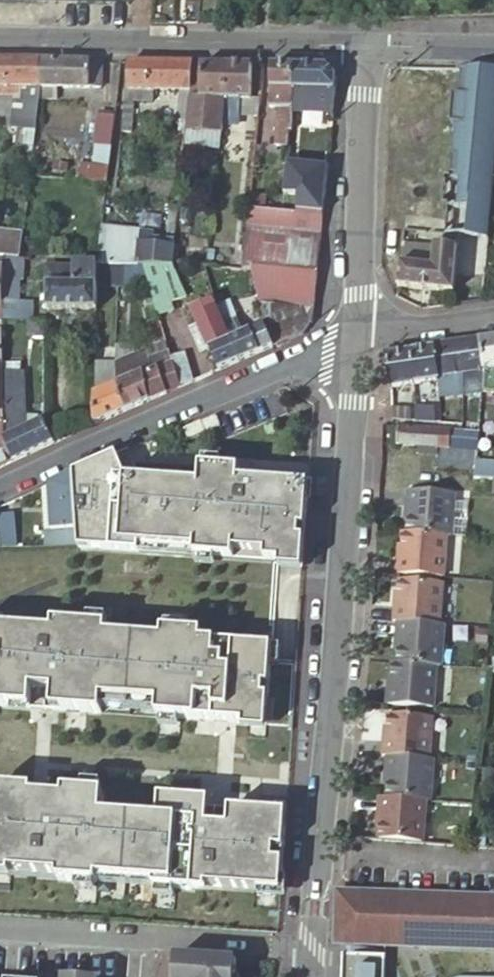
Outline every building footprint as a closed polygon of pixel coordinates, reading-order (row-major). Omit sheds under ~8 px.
[(37,86),(40,61),(0,60),(0,85),(18,86),(37,86)] [(100,87),(101,62),(40,61),(37,86),(100,87)] [(193,64),(128,63),(127,90),(151,90),(180,91),(190,91),(191,77),(193,64)] [(201,78),(191,77),(190,91),(188,114),(225,114),(226,65),(201,64),(201,78)] [(201,64),(193,64),(191,77),(201,78),(201,64)] [(251,65),(226,65),(225,114),(240,115),(240,111),(259,110),(260,100),(251,100),(251,65)] [(293,66),(272,66),(272,107),(277,107),(277,125),(278,125),(277,146),(288,147),(291,125),(292,107),(293,66)] [(327,67),(293,66),(292,107),(333,111),(336,78),(327,67)] [(493,185),(493,68),(462,68),(451,180),(451,181),(448,212),(446,233),(458,235),(452,293),(451,305),(483,301),(493,185)] [(18,86),(0,85),(0,93),(11,93),(18,93),(18,86)] [(36,92),(37,86),(18,86),(18,93),(11,93),(10,107),(34,109),(36,98),(36,92)] [(151,90),(127,90),(123,90),(119,130),(136,131),(137,120),(130,120),(132,99),(150,101),(151,90)] [(190,91),(180,91),(177,120),(187,121),(188,114),(190,91)] [(15,127),(32,129),(34,109),(10,107),(8,127),(15,127)] [(225,114),(188,114),(187,121),(186,131),(188,131),(222,132),(223,132),(224,124),(225,114)] [(240,115),(225,114),(224,124),(240,126),(240,115)] [(107,183),(115,117),(97,115),(93,145),(97,146),(94,164),(92,181),(107,183)] [(14,144),(31,146),(32,129),(15,127),(14,144)] [(222,132),(188,131),(187,145),(221,148),(222,132)] [(64,170),(66,162),(54,160),(53,169),(64,170)] [(92,181),(94,164),(75,161),(73,179),(92,181)] [(327,166),(300,163),(296,199),(324,202),(327,166)] [(451,181),(451,180),(435,179),(433,210),(448,212),(451,181)] [(251,193),(250,207),(269,208),(270,195),(251,193)] [(244,269),(251,270),(261,302),(284,304),(314,307),(318,270),(319,269),(320,241),(322,227),(323,214),(269,208),(250,207),(245,251),(244,269)] [(176,236),(179,209),(171,208),(169,235),(176,236)] [(175,244),(176,236),(169,235),(102,228),(98,262),(98,264),(124,265),(137,265),(144,265),(158,266),(173,266),(174,264),(175,245),(175,244)] [(21,233),(0,231),(0,256),(2,256),(19,258),(21,233)] [(458,235),(446,233),(445,247),(435,246),(435,249),(433,266),(400,263),(398,287),(452,293),(458,235)] [(433,266),(435,249),(425,248),(426,238),(403,236),(400,263),(433,266)] [(179,245),(175,245),(174,264),(183,265),(201,266),(203,266),(203,262),(178,260),(179,245)] [(220,249),(211,248),(210,267),(219,267),(219,261),(225,262),(226,256),(220,255),(220,249)] [(230,268),(244,269),(245,251),(232,250),(230,268)] [(25,259),(19,258),(2,256),(2,274),(7,274),(7,279),(17,279),(24,279),(25,259)] [(98,264),(98,262),(75,261),(75,283),(70,283),(70,267),(47,267),(47,293),(46,310),(97,311),(98,287),(98,264)] [(124,265),(98,264),(98,287),(118,287),(118,289),(124,289),(124,288),(124,265)] [(183,265),(174,264),(173,266),(188,300),(200,297),(183,265)] [(137,265),(124,265),(124,288),(139,288),(137,273),(137,265)] [(150,288),(144,265),(137,265),(137,273),(139,288),(150,288)] [(172,305),(158,266),(144,265),(150,288),(159,318),(175,312),(172,305)] [(188,300),(173,266),(158,266),(172,305),(188,300)] [(18,301),(17,279),(7,279),(7,274),(2,274),(2,301),(18,301)] [(219,371),(240,362),(223,325),(222,323),(222,321),(218,307),(215,300),(192,310),(199,325),(210,351),(219,371)] [(26,321),(33,321),(33,301),(18,301),(2,301),(2,317),(2,320),(26,321)] [(240,362),(260,354),(250,331),(244,333),(232,301),(218,307),(222,321),(222,323),(223,325),(240,362)] [(314,307),(284,304),(261,302),(269,323),(276,346),(305,334),(312,321),(314,307)] [(26,333),(44,333),(44,321),(33,321),(26,321),(26,333)] [(269,323),(250,331),(260,354),(276,346),(269,323)] [(210,351),(199,325),(194,327),(205,353),(210,351)] [(479,340),(483,369),(482,391),(484,392),(493,392),(493,338),(479,340)] [(483,369),(479,340),(465,343),(467,360),(462,360),(463,372),(483,369)] [(467,360),(465,343),(435,347),(439,375),(463,372),(462,360),(467,360)] [(150,359),(169,352),(167,345),(147,354),(148,358),(150,359)] [(439,375),(435,347),(411,350),(415,384),(423,383),(424,392),(434,391),(432,381),(439,381),(439,375)] [(415,384),(411,350),(388,353),(392,387),(415,384)] [(170,392),(180,388),(171,359),(169,352),(150,359),(153,371),(165,367),(170,392)] [(150,359),(148,358),(148,359),(140,361),(137,355),(117,364),(117,374),(117,385),(141,375),(153,371),(150,359)] [(180,388),(193,382),(186,355),(171,359),(180,388)] [(2,371),(19,371),(19,362),(3,362),(2,371)] [(117,374),(117,364),(97,364),(97,382),(117,374)] [(149,402),(170,392),(165,367),(153,371),(141,375),(149,402)] [(482,391),(483,369),(463,372),(463,393),(481,391),(482,391)] [(2,401),(22,401),(22,370),(19,371),(2,371),(2,401)] [(463,393),(463,372),(439,375),(439,381),(441,396),(463,393)] [(117,385),(117,374),(97,382),(96,394),(95,394),(95,425),(127,411),(117,385)] [(117,385),(127,411),(149,402),(141,375),(117,385)] [(2,438),(13,461),(54,442),(44,421),(23,431),(22,401),(2,401),(3,423),(2,438)] [(417,404),(417,419),(436,420),(434,405),(417,404)] [(392,405),(392,417),(411,418),(409,406),(392,405)] [(217,426),(213,416),(199,422),(203,432),(217,426)] [(13,461),(2,438),(3,423),(0,423),(0,467),(13,461)] [(202,432),(197,423),(181,430),(185,440),(202,432)] [(411,426),(401,425),(400,444),(410,445),(411,426)] [(411,426),(410,445),(421,445),(439,446),(450,447),(451,429),(435,428),(434,434),(422,433),(422,427),(411,426)] [(462,430),(451,429),(450,447),(461,448),(462,430)] [(473,435),(479,436),(479,432),(462,430),(461,448),(472,449),(473,435)] [(439,446),(421,445),(421,452),(439,453),(439,446)] [(450,447),(439,446),(439,453),(438,468),(477,471),(477,461),(478,449),(472,449),(461,448),(450,447)] [(75,545),(75,546),(302,563),(308,486),(238,481),(239,470),(200,468),(199,478),(123,472),(114,456),(71,475),(74,530),(75,545)] [(477,461),(477,471),(476,477),(493,478),(493,462),(477,461)] [(74,530),(71,475),(50,484),(52,530),(53,531),(74,530)] [(455,486),(408,482),(408,489),(454,493),(455,486)] [(50,484),(43,488),(44,530),(52,530),(50,484)] [(454,493),(408,489),(407,505),(410,505),(409,515),(408,532),(446,536),(451,536),(454,493)] [(0,516),(0,548),(14,548),(14,516),(0,516)] [(75,545),(74,530),(53,531),(52,530),(44,530),(45,546),(75,545)] [(408,532),(405,532),(403,548),(402,558),(399,558),(397,574),(444,578),(446,536),(408,532)] [(394,604),(392,620),(397,620),(439,625),(444,583),(400,579),(398,594),(397,604),(394,604)] [(439,625),(397,620),(395,636),(398,636),(397,646),(396,662),(435,666),(439,666),(444,625),(439,625)] [(265,725),(271,648),(201,643),(202,635),(162,632),(161,640),(105,636),(106,628),(67,625),(66,634),(0,629),(0,707),(29,709),(30,704),(44,705),(43,710),(100,714),(101,699),(157,703),(156,717),(265,725)] [(271,639),(202,635),(201,643),(271,648),(271,639)] [(396,662),(392,662),(390,676),(389,687),(386,686),(384,702),(430,707),(435,666),(396,662)] [(382,739),(381,755),(385,755),(427,759),(431,717),(388,713),(386,729),(386,739),(382,739)] [(427,759),(385,755),(383,772),(387,772),(386,782),(385,797),(424,800),(429,801),(432,759),(427,759)] [(279,891),(284,825),(274,824),(275,813),(228,810),(227,814),(214,813),(214,809),(196,808),(197,800),(157,798),(156,819),(100,815),(101,794),(62,791),(62,799),(0,794),(0,872),(57,876),(56,881),(95,884),(96,878),(151,882),(151,887),(190,890),(190,885),(279,891)] [(424,800),(385,797),(377,797),(376,813),(379,813),(378,823),(377,840),(421,843),(424,800)] [(275,807),(275,813),(274,824),(284,825),(285,807),(275,807)] [(0,872),(0,877),(56,881),(57,876),(0,872)] [(338,893),(336,944),(493,949),(493,898),(338,893)] [(234,962),(173,958),(171,976),(233,976),(234,962)] [(343,976),(386,976),(386,963),(344,961),(343,976)]
